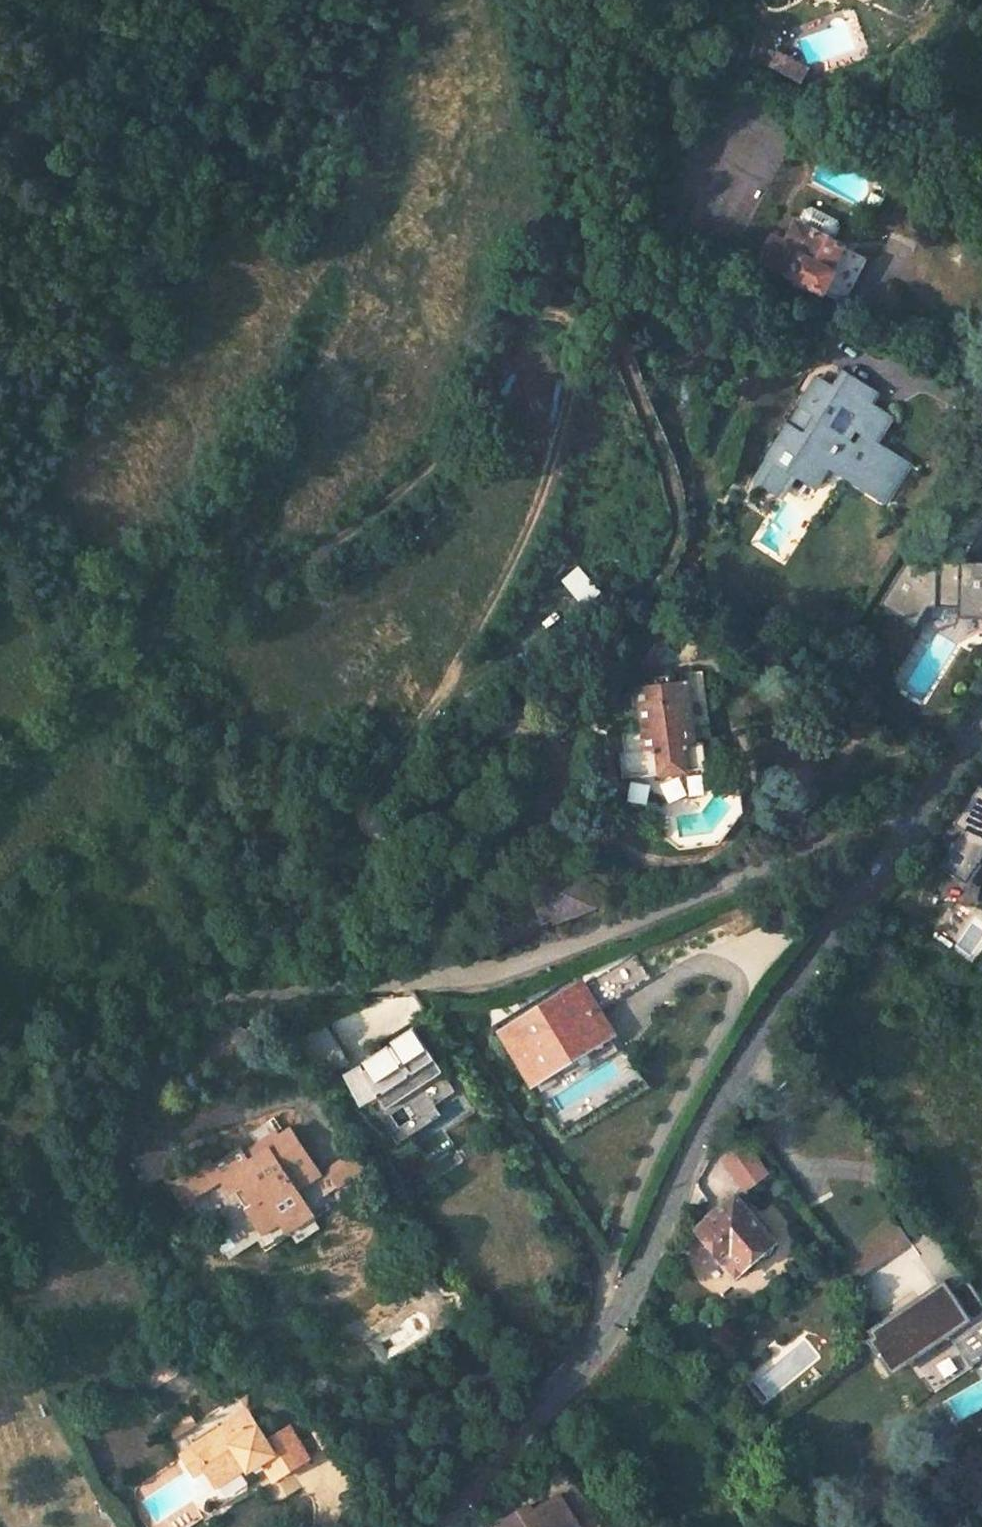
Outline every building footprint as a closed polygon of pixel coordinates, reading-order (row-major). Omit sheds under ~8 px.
[(804,84),(811,70),(777,52),(770,67),(804,84)] [(826,291),(843,302),(865,257),(840,244),(830,239),(837,237),(841,230),(839,222),(814,208),(806,210),(802,217),(805,224),(797,220),(783,248),(769,239),(758,257),(773,265),(791,273),(826,291)] [(818,460),(878,500),(903,463),(868,439),(887,411),(859,394),(868,382),(841,364),(832,378),(820,373),(802,399),(814,407),(801,429),(788,420),(775,440),(795,453),(786,466),(806,480),(818,460)] [(772,489),(786,466),(795,453),(775,440),(750,477),(772,489)] [(967,540),(966,553),(931,552),(915,541),(879,595),(914,618),(925,599),(953,599),(953,611),(981,612),(981,514),(967,540)] [(632,750),(636,780),(708,770),(704,740),(690,742),(682,681),(635,688),(643,748),(632,750)] [(970,882),(981,862),(981,792),(977,789),(956,823),(967,830),(944,867),(970,882)] [(537,885),(552,923),(593,905),(577,868),(537,885)] [(582,982),(598,1008),(649,976),(634,951),(582,982)] [(502,1029),(528,1073),(603,1028),(577,986),(502,1029)] [(295,1040),(321,1080),(342,1066),(315,1027),(295,1040)] [(603,1028),(528,1073),(536,1086),(571,1064),(574,1069),(613,1045),(603,1028)] [(368,1099),(376,1111),(440,1069),(414,1030),(369,1059),(376,1070),(357,1082),(368,1099)] [(368,1099),(357,1082),(376,1070),(369,1059),(343,1076),(361,1103),(368,1099)] [(440,1069),(376,1111),(390,1132),(454,1090),(440,1069)] [(242,1212),(269,1251),(333,1209),(317,1184),(326,1178),(294,1130),(280,1139),(266,1148),(269,1152),(249,1166),(242,1155),(241,1153),(215,1169),(211,1162),(180,1182),(194,1202),(224,1183),(233,1197),(241,1191),(251,1206),(242,1212)] [(242,1155),(249,1166),(269,1152),(266,1148),(280,1139),(276,1133),(242,1155)] [(751,1192),(775,1173),(749,1140),(725,1159),(751,1192)] [(361,1157),(333,1173),(344,1192),(372,1176),(361,1157)] [(695,1229),(730,1274),(775,1241),(739,1196),(695,1229)] [(965,1311),(981,1300),(965,1274),(948,1285),(965,1311)] [(885,1365),(903,1353),(907,1359),(948,1332),(969,1363),(981,1354),(981,1300),(965,1311),(948,1285),(942,1277),(916,1295),(919,1299),(883,1323),(880,1319),(867,1328),(871,1334),(866,1337),(885,1365)] [(903,1353),(885,1365),(890,1371),(907,1359),(903,1353)] [(273,1476),(306,1456),(288,1427),(266,1440),(247,1411),(193,1445),(214,1481),(244,1463),(247,1467),(262,1458),(273,1476)] [(244,1463),(214,1481),(206,1486),(217,1505),(247,1487),(247,1467),(244,1463)] [(494,1526),(577,1526),(578,1526),(562,1500),(534,1518),(532,1514),(518,1520),(514,1514),(494,1526)] [(527,1505),(514,1514),(518,1520),(532,1514),(527,1505)]
